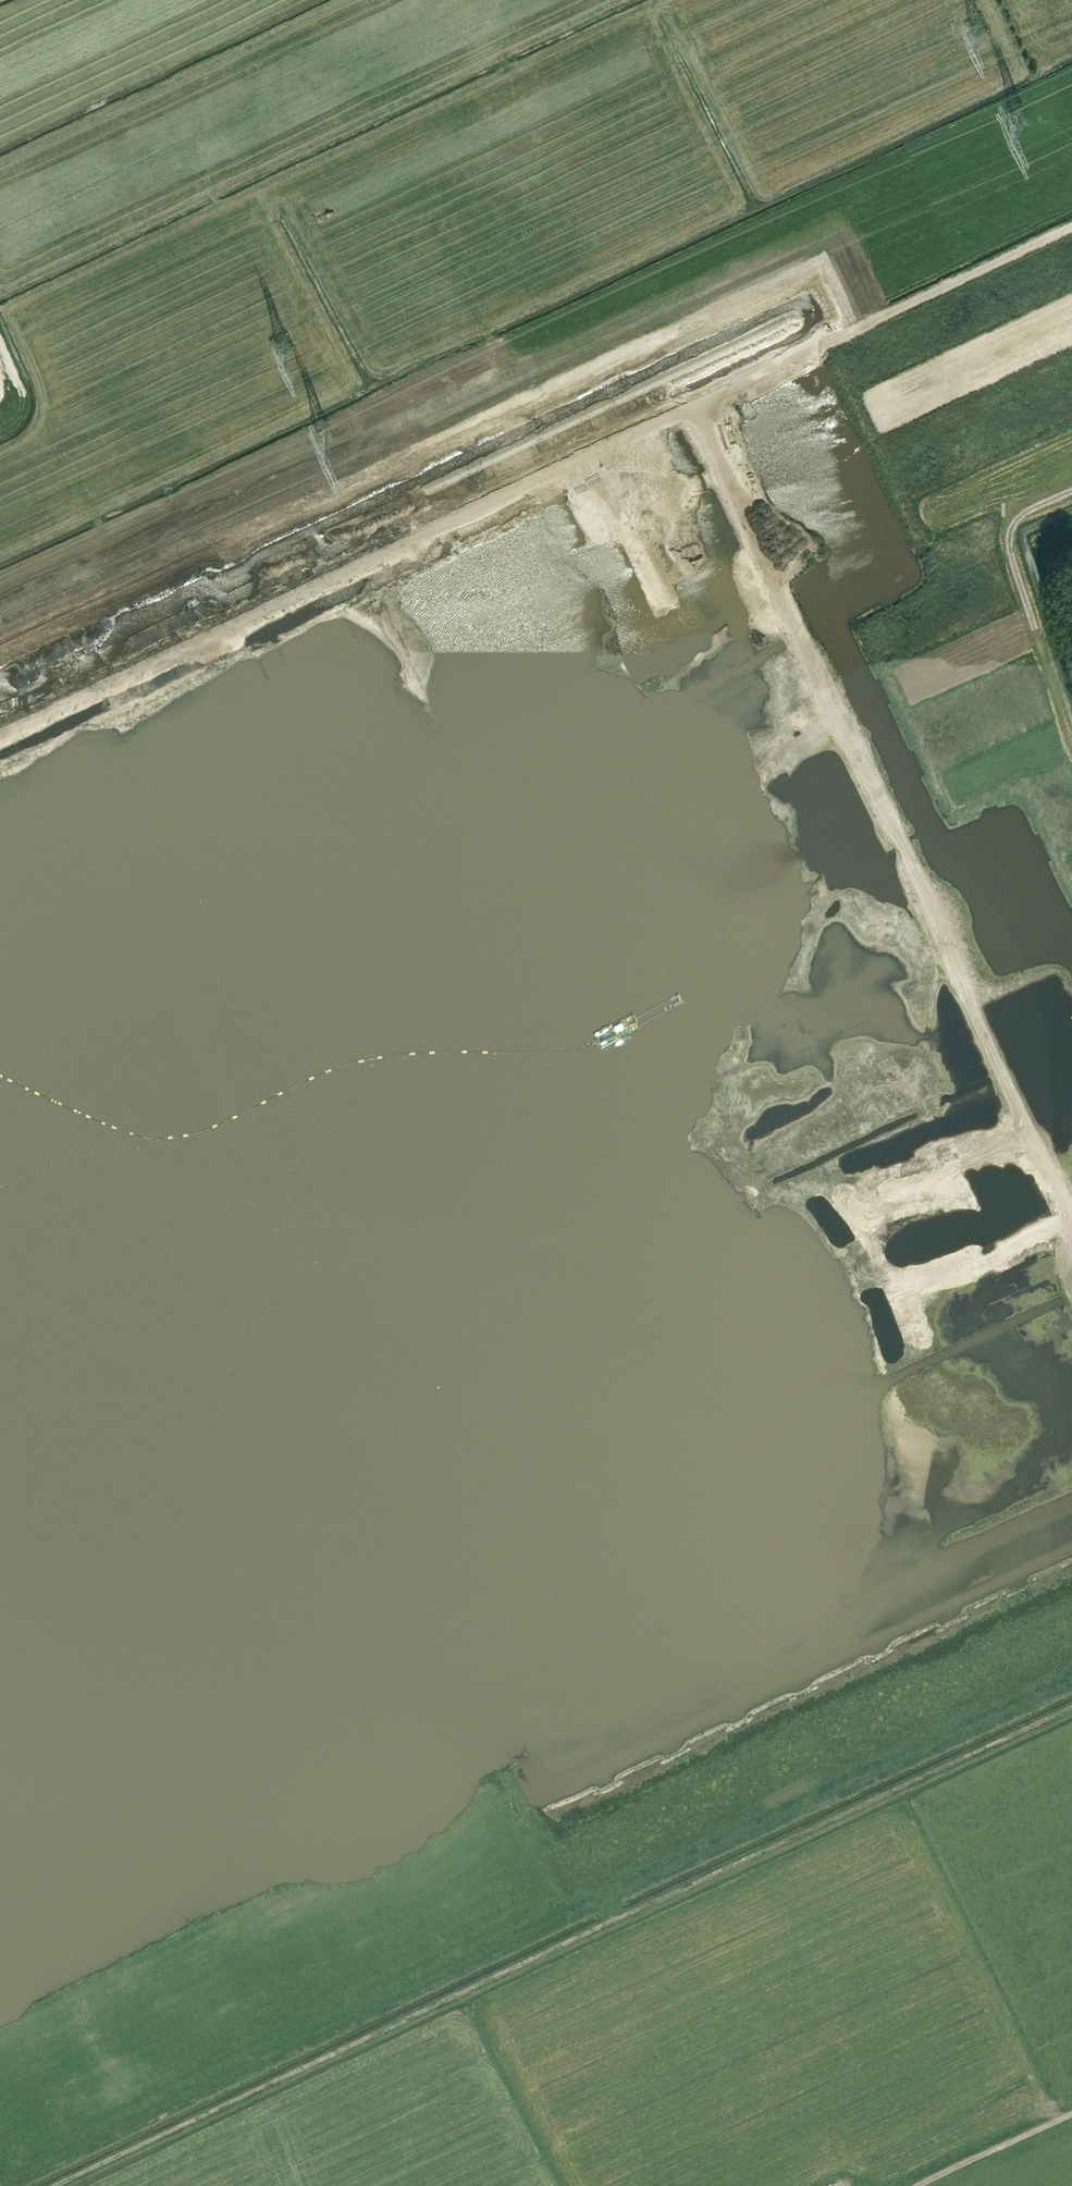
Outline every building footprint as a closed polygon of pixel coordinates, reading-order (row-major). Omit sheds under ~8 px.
[(539,523),(570,599),(600,587),(600,589),(615,583),(583,505),(539,523)] [(635,565),(659,556),(643,513),(619,522),(635,565)] [(451,531),(454,540),(471,535),(468,525),(451,531)] [(503,591),(519,578),(506,562),(490,576),(503,591)] [(651,573),(582,602),(594,630),(597,636),(619,626),(614,615),(661,595),(651,573)] [(527,633),(549,623),(531,584),(509,594),(527,633)] [(567,736),(576,733),(572,721),(564,724),(567,736)] [(607,1915),(619,1913),(617,1904),(605,1906),(607,1915)]
